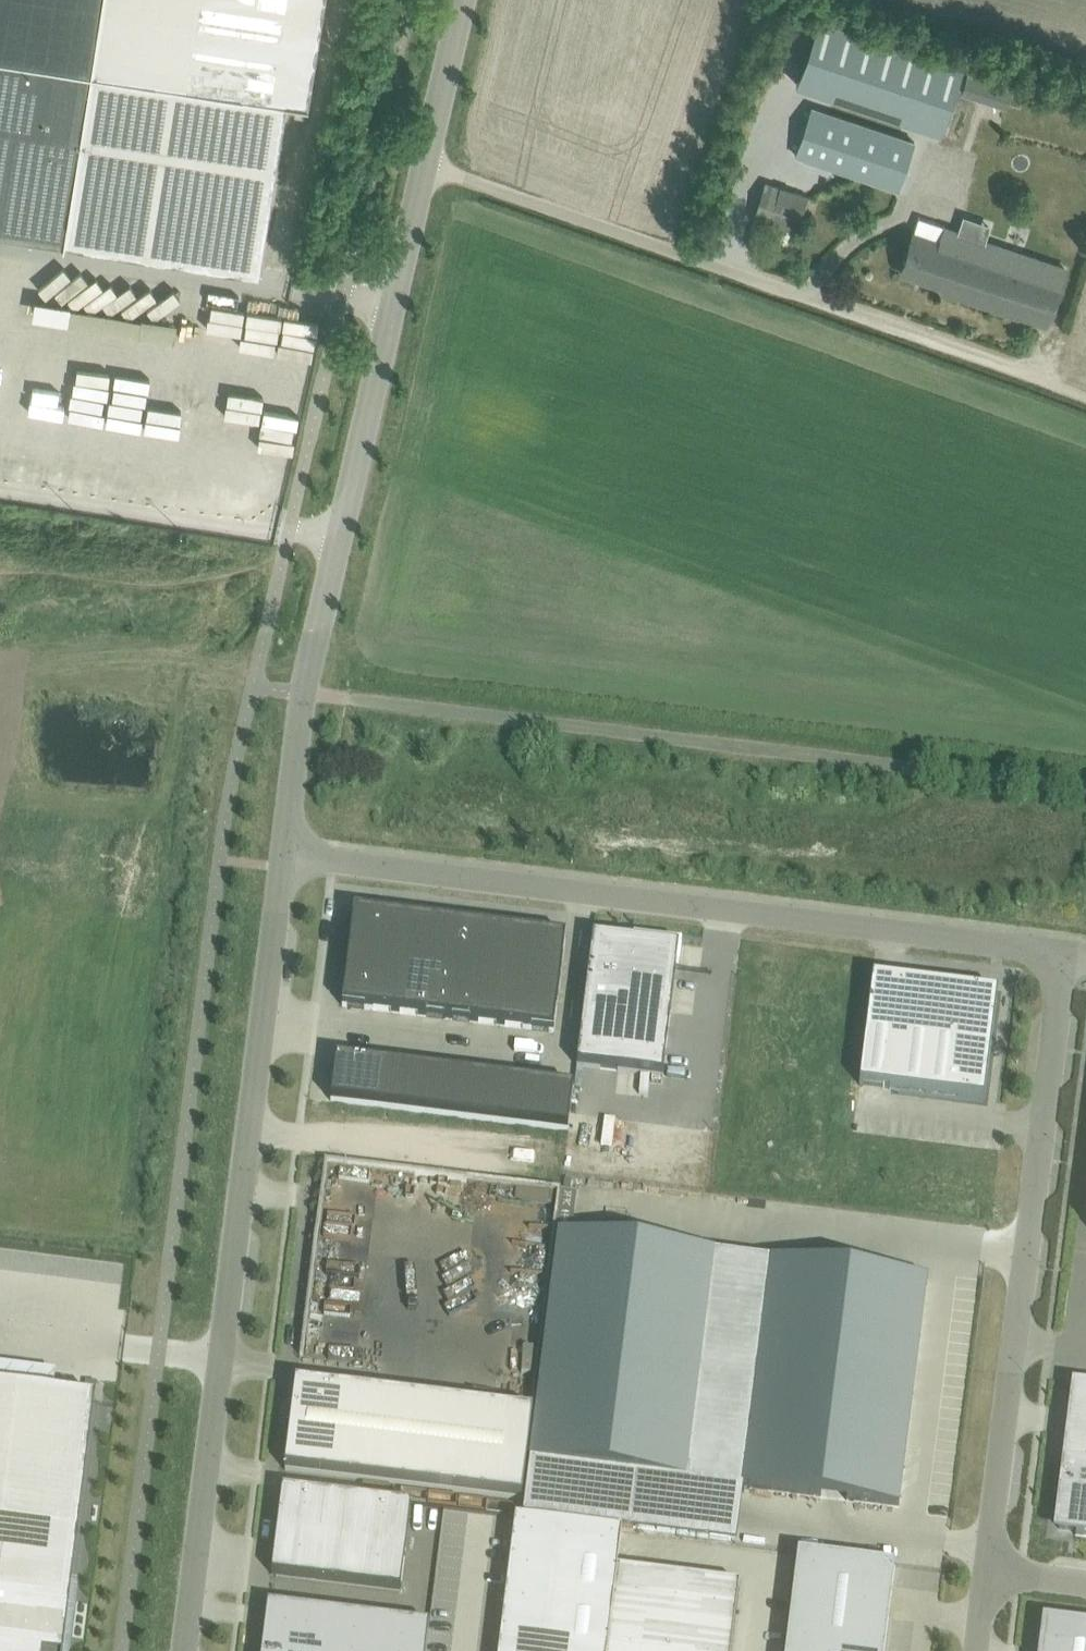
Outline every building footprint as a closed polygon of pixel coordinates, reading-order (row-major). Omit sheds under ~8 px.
[(42,228),(238,259),(259,263),(287,90),(308,94),(323,0),(0,0),(0,221),(42,228)] [(817,23),(794,89),(938,139),(961,74),(817,23)] [(967,72),(961,91),(978,96),(984,77),(967,72)] [(915,141),(812,104),(795,154),(899,189),(915,141)] [(765,180),(759,199),(752,219),(796,234),(803,212),(809,193),(765,180)] [(962,215),(957,231),(983,240),(988,225),(962,215)] [(918,218),(914,232),(901,271),(939,284),(938,288),(1046,325),(1065,268),(983,240),(957,231),(918,218)] [(145,328),(152,277),(41,261),(40,267),(0,262),(0,279),(35,284),(31,312),(145,328)] [(122,373),(115,423),(223,437),(226,414),(268,419),(264,446),(261,446),(258,471),(291,476),(296,440),(294,440),(300,397),(122,373)] [(402,965),(408,918),(354,911),(348,959),(402,965)] [(460,924),(408,918),(402,965),(454,972),(460,924)] [(454,972),(507,978),(513,931),(460,924),(454,972)] [(566,938),(513,931),(507,978),(560,985),(566,938)] [(679,947),(593,936),(577,1066),(663,1077),(679,947)] [(348,959),(342,1006),(396,1013),(402,965),(348,959)] [(454,972),(402,965),(396,1013),(448,1019),(454,972)] [(507,978),(454,972),(448,1019),(501,1026),(507,978)] [(560,985),(507,978),(501,1026),(554,1033),(560,985)] [(873,978),(859,1086),(984,1101),(998,994),(873,978)] [(336,1058),(331,1101),(379,1107),(384,1064),(336,1058)] [(384,1064),(379,1107),(426,1113),(431,1070),(384,1064)] [(431,1070),(426,1113),(473,1119),(479,1076),(431,1070)] [(479,1076),(473,1119),(520,1125),(526,1082),(479,1076)] [(526,1082),(520,1125),(568,1131),(574,1088),(526,1082)] [(558,1233),(530,1461),(687,1481),(715,1253),(558,1233)] [(771,1259),(742,1488),(899,1508),(928,1279),(771,1259)] [(290,1427),(285,1470),(522,1499),(533,1413),(313,1386),(313,1385),(297,1383),(295,1383),(290,1427)] [(1072,1383),(1056,1510),(1060,1510),(1058,1528),(1076,1531),(1075,1535),(1085,1537),(1085,1385),(1072,1383)] [(0,1388),(0,1650),(66,1650),(97,1400),(0,1388)] [(282,1489),(271,1575),(401,1591),(412,1504),(282,1489)] [(499,1650),(732,1650),(740,1585),(617,1570),(622,1531),(516,1517),(499,1650)] [(797,1552),(784,1650),(884,1650),(895,1565),(797,1552)] [(268,1604),(262,1650),(426,1650),(430,1624),(268,1604)] [(1038,1650),(1085,1650),(1085,1624),(1042,1618),(1038,1650)]
